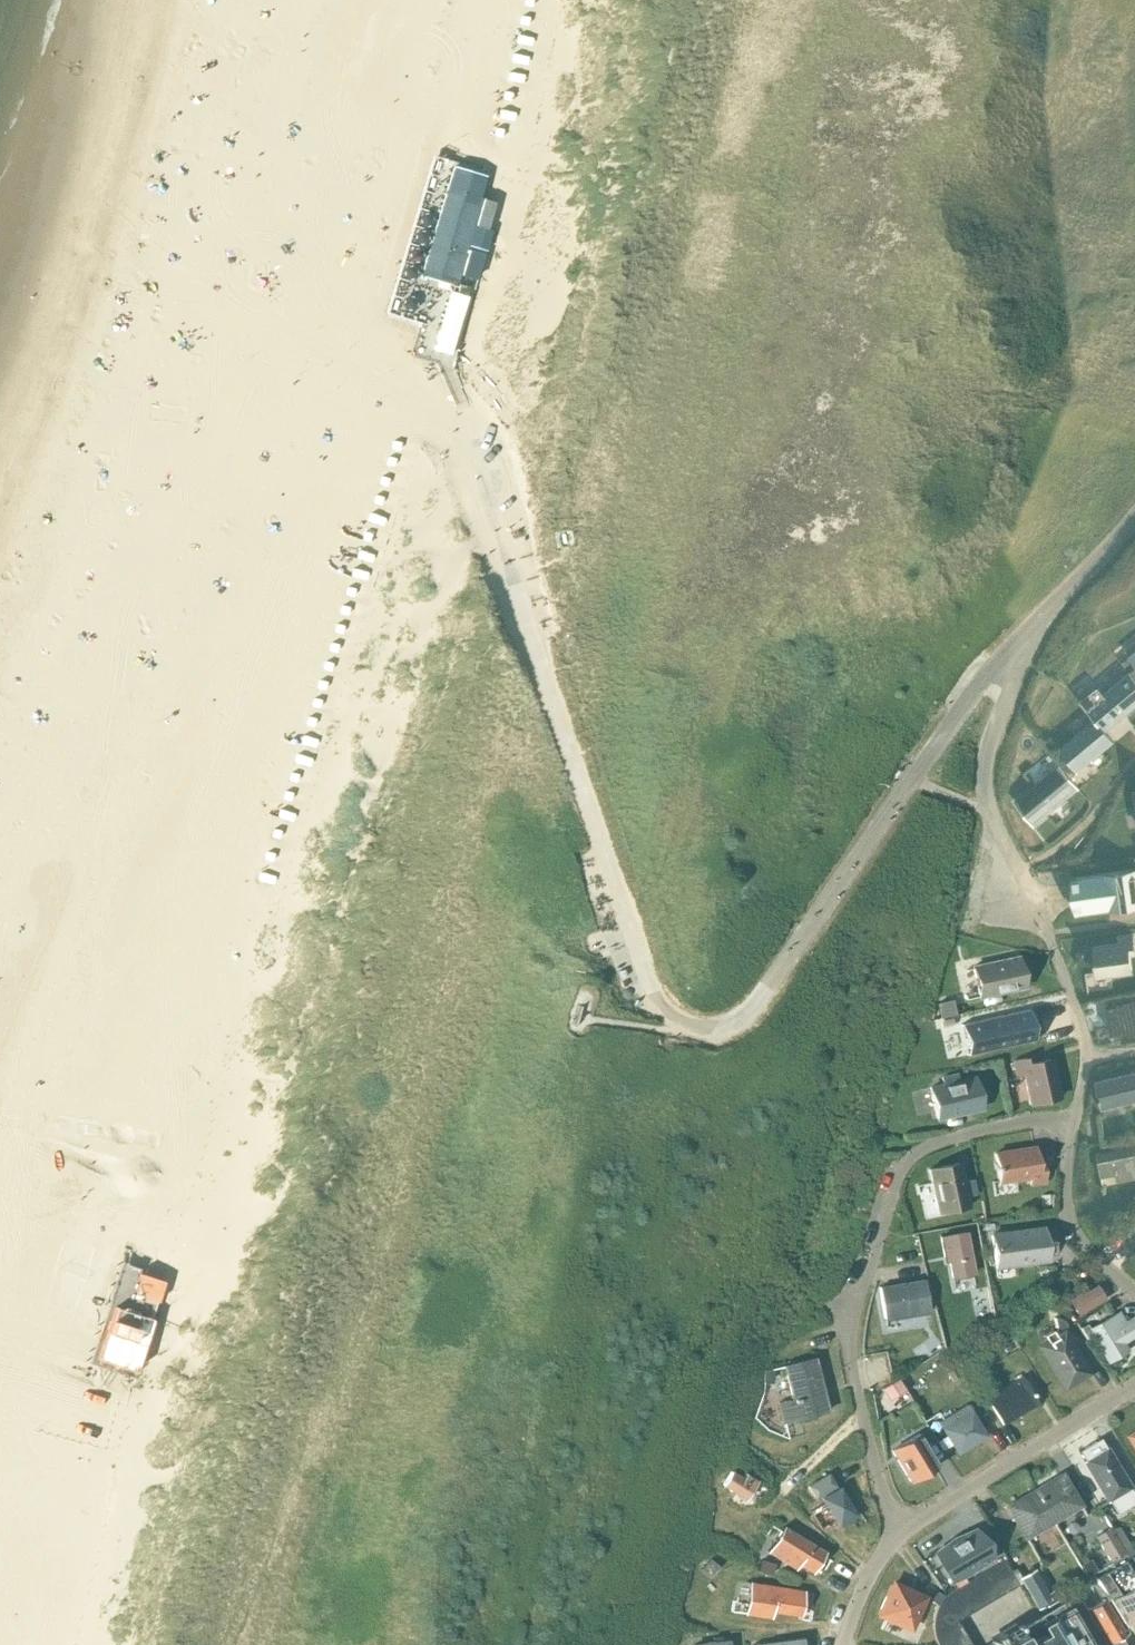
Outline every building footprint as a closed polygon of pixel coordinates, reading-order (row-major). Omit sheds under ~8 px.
[(484,180),(450,170),(417,282),(451,292),(463,252),(483,258),(489,237),(484,236),(492,208),(477,204),(484,180)] [(1130,674),(1094,703),(1102,713),(1095,719),(1105,731),(1134,706),(1134,680),(1130,674)] [(1059,749),(1068,760),(1061,766),(1070,777),(1077,771),(1113,742),(1105,731),(1095,719),(1059,749)] [(1031,804),(1023,811),(1035,825),(1043,818),(1079,788),(1070,777),(1061,766),(1025,796),(1031,804)] [(1072,878),(1077,914),(1134,905),(1134,869),(1072,878)] [(1119,940),(1094,944),(1099,975),(1133,971),(1130,947),(1134,946),(1134,943),(1133,933),(1118,936),(1119,940)] [(1017,957),(972,966),(977,997),(1023,988),(1017,957)] [(950,1001),(936,1005),(939,1017),(953,1014),(950,1001)] [(1107,1007),(1112,1032),(1134,1027),(1134,1001),(1107,1007)] [(961,1025),(961,1026),(963,1025),(969,1054),(967,1054),(968,1054),(968,1055),(1035,1040),(1034,1039),(1032,1039),(1026,1011),(1028,1011),(1028,1009),(986,1019),(961,1025)] [(1017,1075),(1024,1074),(1030,1104),(1059,1099),(1051,1060),(1027,1064),(1026,1058),(1014,1061),(1017,1075)] [(1097,1082),(1103,1107),(1134,1100),(1134,1073),(1097,1082)] [(943,1085),(930,1088),(937,1118),(980,1108),(973,1078),(958,1082),(956,1075),(941,1078),(943,1085)] [(1098,1153),(1103,1177),(1117,1174),(1118,1182),(1134,1179),(1134,1146),(1098,1153)] [(1037,1150),(996,1158),(1001,1183),(1029,1180),(1030,1186),(1045,1184),(1042,1162),(1040,1163),(1037,1150)] [(961,1169),(931,1177),(942,1220),(972,1212),(969,1202),(978,1200),(974,1185),(965,1187),(961,1169)] [(1029,1263),(1046,1261),(1042,1231),(1010,1235),(1010,1233),(991,1236),(996,1266),(1029,1261),(1029,1263)] [(944,1256),(949,1255),(953,1277),(973,1273),(965,1232),(941,1237),(944,1256)] [(87,1363),(132,1378),(164,1277),(121,1264),(87,1363)] [(886,1317),(928,1310),(924,1279),(882,1286),(886,1317)] [(1084,1286),(1067,1297),(1078,1316),(1105,1299),(1096,1286),(1087,1291),(1084,1286)] [(1079,1329),(1087,1340),(1094,1336),(1109,1360),(1125,1350),(1120,1342),(1134,1332),(1134,1323),(1132,1319),(1125,1324),(1117,1312),(1106,1319),(1090,1329),(1089,1330),(1086,1324),(1079,1329)] [(1046,1341),(1039,1346),(1065,1388),(1066,1388),(1065,1387),(1087,1374),(1088,1374),(1062,1332),(1065,1329),(1065,1326),(1064,1323),(1062,1320),(1059,1319),(1057,1318),(1053,1318),(1057,1335),(1055,1336),(1046,1341)] [(803,1345),(788,1348),(792,1363),(806,1360),(803,1345)] [(793,1399),(780,1402),(784,1421),(827,1412),(815,1358),(806,1360),(792,1363),(785,1365),(793,1399)] [(897,1377),(883,1386),(889,1396),(903,1386),(897,1377)] [(999,1386),(985,1394),(1004,1426),(1039,1404),(1023,1378),(1002,1391),(999,1386)] [(967,1405),(939,1422),(958,1452),(985,1436),(967,1405)] [(921,1416),(891,1435),(898,1446),(892,1449),(911,1480),(938,1464),(922,1438),(931,1432),(921,1416)] [(1127,1436),(1134,1451),(1134,1432),(1127,1436)] [(1106,1449),(1085,1461),(1109,1502),(1130,1489),(1106,1449)] [(732,1471),(722,1486),(745,1501),(758,1482),(746,1474),(743,1478),(732,1471)] [(1062,1473),(1034,1489),(1052,1520),(1080,1504),(1062,1473)] [(828,1474),(809,1486),(819,1501),(822,1498),(839,1525),(848,1519),(844,1512),(852,1507),(839,1487),(837,1489),(828,1474)] [(1025,1536),(1052,1520),(1034,1489),(1007,1505),(1025,1536)] [(1117,1524),(1111,1527),(1124,1550),(1127,1554),(1133,1550),(1117,1524)] [(796,1568),(798,1564),(813,1573),(825,1552),(784,1527),(768,1551),(796,1568)] [(1107,1530),(1095,1537),(1109,1559),(1121,1552),(1107,1530)] [(958,1576),(990,1557),(974,1531),(935,1553),(951,1580),(952,1579),(958,1576)] [(1130,1555),(1095,1578),(1124,1626),(1128,1624),(1134,1635),(1134,1562),(1130,1555)] [(761,1559),(759,1568),(772,1572),(774,1563),(761,1559)] [(1007,1560),(995,1566),(1008,1591),(1021,1584),(1007,1560)] [(1088,1561),(1079,1566),(1086,1577),(1095,1572),(1088,1561)] [(995,1566),(982,1573),(996,1598),(1008,1591),(995,1566)] [(1023,1578),(1023,1579),(1040,1609),(1060,1600),(1054,1591),(1050,1593),(1037,1570),(1023,1578)] [(982,1573),(970,1580),(984,1605),(996,1598),(982,1573)] [(952,1579),(951,1580),(956,1587),(963,1583),(958,1576),(952,1579)] [(970,1580),(957,1587),(971,1612),(984,1605),(970,1580)] [(753,1589),(749,1615),(770,1618),(771,1610),(800,1615),(803,1597),(774,1593),(775,1588),(753,1584),(753,1589)] [(891,1585),(877,1615),(910,1629),(924,1597),(907,1589),(906,1592),(891,1585)] [(959,1619),(971,1612),(957,1587),(951,1591),(945,1596),(940,1603),(936,1611),(959,1619)] [(936,1591),(929,1601),(935,1605),(942,1595),(936,1591)] [(1122,1630),(1104,1599),(1087,1610),(1108,1644),(1134,1644),(1134,1643),(1126,1628),(1122,1630)] [(1079,1625),(1063,1602),(1024,1625),(987,1644),(1090,1644),(1079,1625)] [(965,1631),(959,1619),(936,1611),(934,1620),(933,1628),(935,1636),(938,1644),(940,1644),(965,1631)] [(965,1631),(940,1644),(967,1644),(972,1642),(965,1631)]
